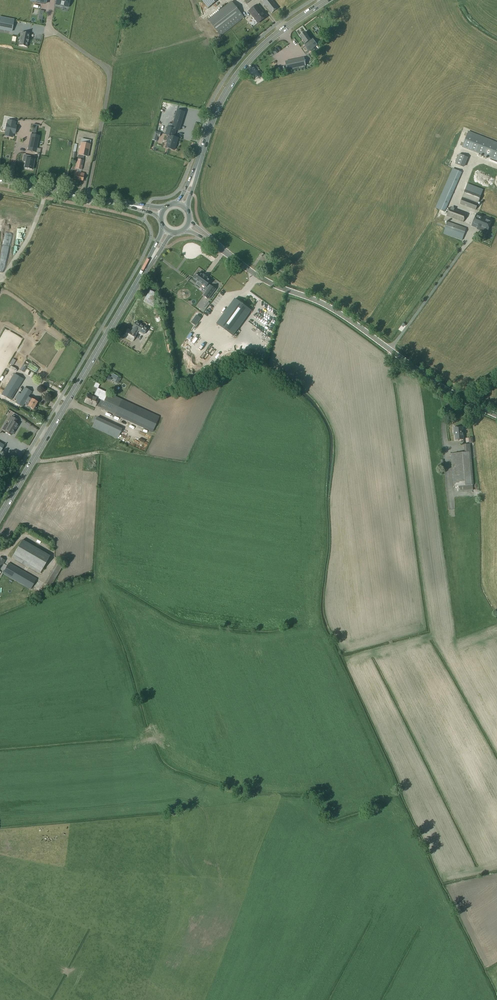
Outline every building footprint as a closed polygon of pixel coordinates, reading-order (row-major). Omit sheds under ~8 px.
[(208,8),(217,1),(217,0),(201,0),(208,8)] [(272,0),(264,0),(261,2),(271,14),(279,8),(272,0)] [(232,2),(208,21),(220,36),(244,18),(232,2)] [(249,12),(258,24),(267,17),(258,5),(249,12)] [(11,32),(14,20),(0,17),(0,29),(11,32)] [(300,36),(306,44),(310,40),(305,32),(300,36)] [(28,39),(29,34),(21,33),(20,37),(19,37),(19,41),(20,41),(19,46),(26,47),(27,43),(28,43),(29,39),(28,39)] [(317,45),(314,40),(305,46),(309,51),(310,51),(313,48),(317,45)] [(305,66),(304,58),(285,62),(287,70),(305,66)] [(178,138),(174,137),(176,130),(179,131),(185,113),(178,110),(172,128),(168,127),(166,135),(169,136),(167,143),(166,148),(174,150),(178,138)] [(14,134),(16,126),(15,126),(15,122),(8,120),(7,124),(6,124),(5,132),(4,136),(7,137),(8,133),(14,134)] [(462,147),(496,161),(496,143),(468,132),(462,147)] [(29,151),(35,152),(38,136),(32,135),(29,151)] [(81,139),(77,159),(83,160),(83,157),(87,157),(91,140),(81,139)] [(23,162),(26,162),(25,169),(32,170),(35,158),(24,156),(23,162)] [(75,169),(82,171),(83,161),(77,159),(75,169)] [(445,213),(462,172),(453,169),(436,209),(445,213)] [(73,179),(83,181),(84,174),(77,172),(76,175),(74,175),(73,179)] [(476,210),(483,190),(467,184),(460,204),(476,210)] [(446,216),(464,223),(467,214),(449,208),(446,216)] [(479,231),(487,234),(492,220),(476,213),(471,226),(479,230),(479,231)] [(466,228),(447,222),(443,234),(462,240),(466,228)] [(8,253),(10,239),(3,238),(1,249),(5,250),(5,253),(8,253)] [(203,276),(199,273),(194,279),(198,282),(196,284),(200,287),(202,284),(206,287),(208,289),(204,296),(208,299),(215,289),(211,286),(208,284),(210,281),(206,278),(207,278),(203,275),(203,276)] [(143,302),(155,308),(158,302),(155,300),(156,299),(155,298),(156,294),(150,290),(143,302)] [(229,307),(216,324),(232,336),(251,311),(247,308),(247,307),(239,301),(239,302),(235,299),(231,303),(232,304),(229,307)] [(15,323),(18,314),(14,312),(10,321),(15,323)] [(195,326),(201,318),(196,315),(191,322),(195,326)] [(128,330),(124,337),(128,339),(126,341),(129,343),(130,341),(132,342),(136,335),(135,334),(137,329),(146,334),(149,330),(137,323),(131,332),(128,330)] [(23,380),(14,374),(2,395),(11,401),(23,380)] [(32,392),(24,388),(15,403),(23,407),(24,404),(33,410),(37,403),(31,399),(32,398),(29,396),(32,392)] [(95,396),(94,397),(88,395),(84,403),(95,407),(96,406),(101,408),(101,409),(152,432),(159,417),(108,393),(97,388),(94,395),(95,396)] [(12,417),(9,421),(11,422),(6,430),(12,434),(15,428),(16,428),(18,425),(15,423),(17,420),(12,417)] [(92,427),(117,439),(122,429),(97,418),(92,427)] [(173,427),(161,421),(158,427),(169,433),(173,427)] [(455,440),(464,440),(463,428),(454,428),(455,440)] [(473,491),(473,485),(470,445),(464,445),(465,453),(451,454),(453,487),(458,486),(458,492),(473,491)] [(22,540),(16,551),(12,558),(40,574),(44,567),(50,556),(22,540)] [(50,587),(64,565),(57,561),(44,584),(50,587)] [(3,574),(31,590),(37,579),(9,563),(3,574)]
